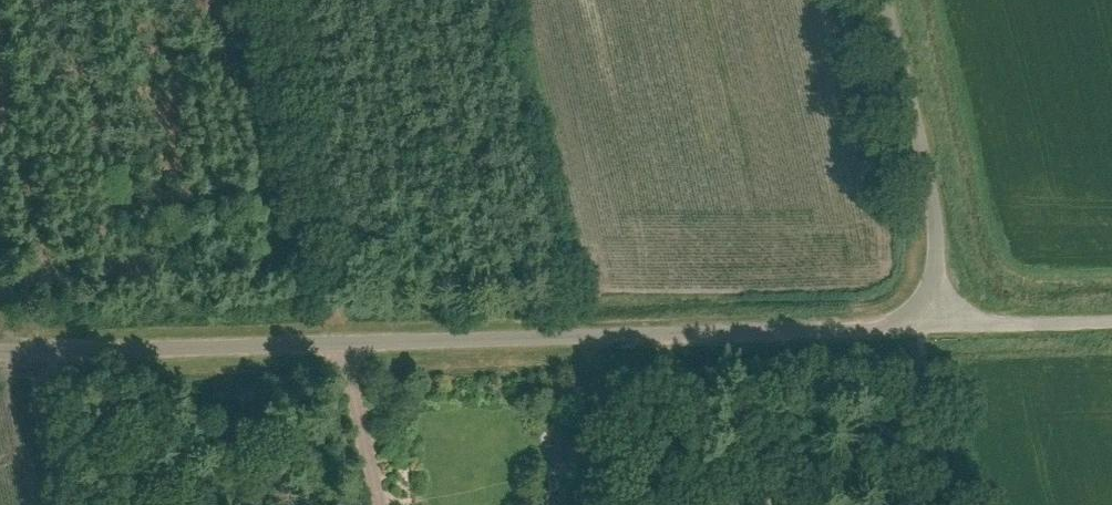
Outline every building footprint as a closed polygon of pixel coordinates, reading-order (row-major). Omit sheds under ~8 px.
[(550,463),(550,474),(573,474),(573,463),(550,463)]
